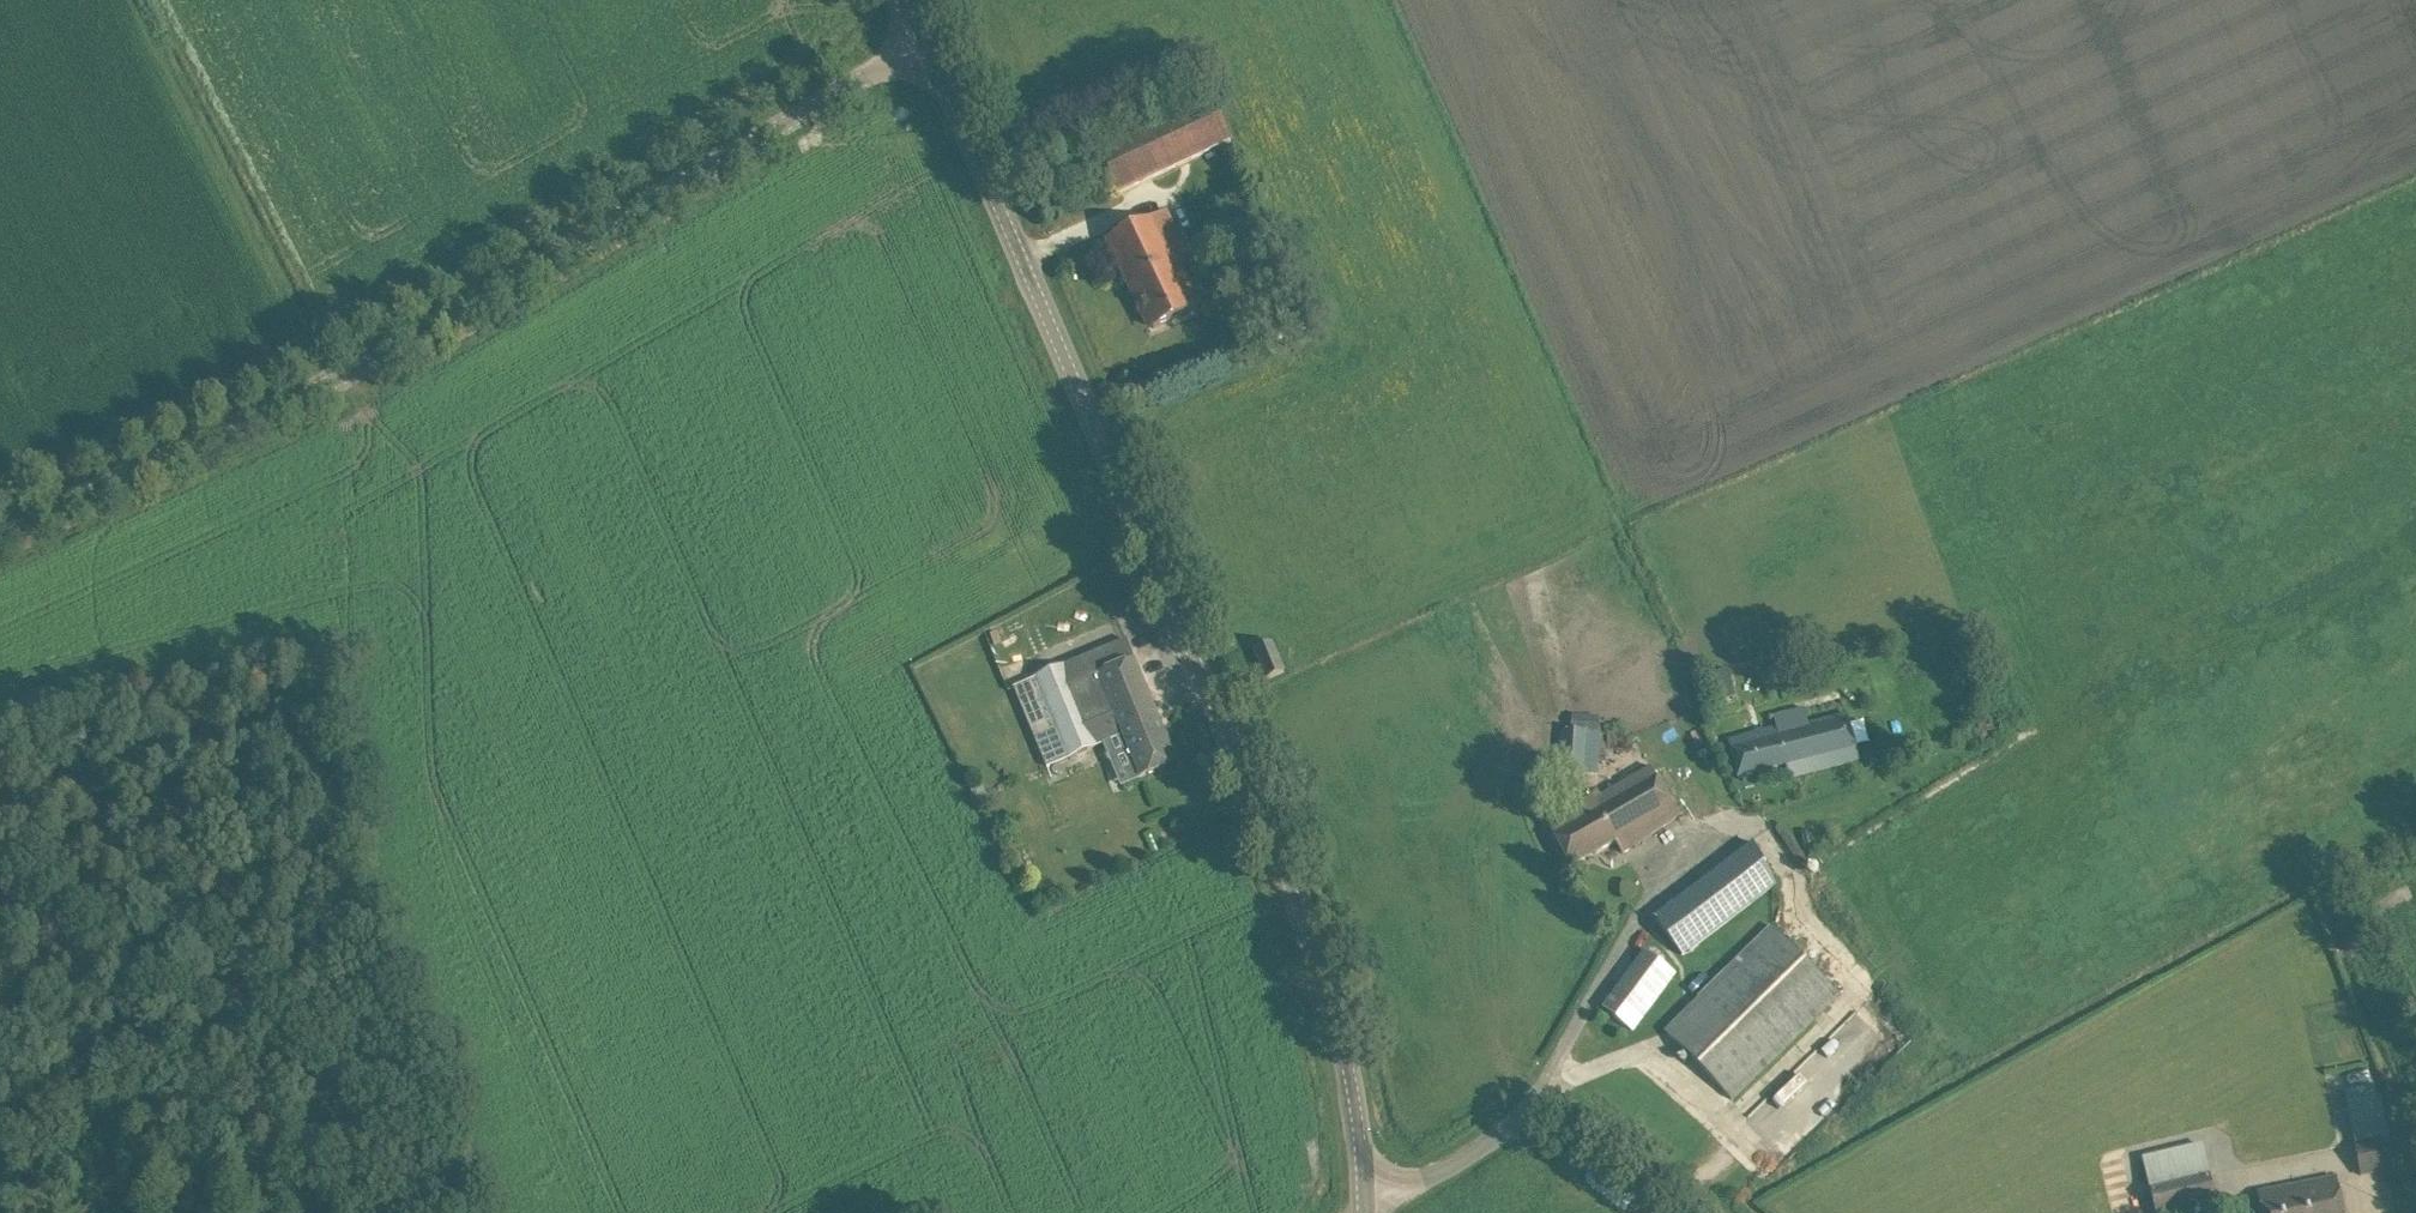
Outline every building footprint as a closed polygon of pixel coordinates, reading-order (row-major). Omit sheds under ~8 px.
[(1098,149),(1119,193),(1230,140),(1209,96),(1098,149)] [(1168,211),(1107,241),(1130,289),(1134,287),(1154,328),(1194,309),(1177,273),(1194,265),(1168,211)] [(1014,687),(1047,766),(1123,735),(1140,777),(1177,762),(1126,641),(1014,687)] [(1255,650),(1267,679),(1285,672),(1272,643),(1255,650)] [(1858,761),(1853,737),(1847,715),(1807,725),(1803,709),(1775,718),(1776,728),(1729,741),(1738,778),(1786,766),(1789,778),(1858,761)] [(1559,775),(1584,778),(1588,734),(1563,731),(1559,775)] [(1681,814),(1668,794),(1649,766),(1549,825),(1572,866),(1616,842),(1623,853),(1681,814)] [(1655,919),(1682,955),(1776,885),(1754,843),(1655,919)] [(1665,1032),(1732,1100),(1840,994),(1773,926),(1665,1032)] [(1603,1008),(1632,1030),(1675,973),(1646,951),(1603,1008)] [(1778,1095),(1784,1102),(1809,1079),(1803,1072),(1778,1095)] [(2355,1146),(2360,1175),(2389,1170),(2383,1142),(2388,1141),(2380,1097),(2376,1097),(2374,1087),(2346,1092),(2356,1145),(2355,1146)] [(2202,1144),(2143,1158),(2149,1184),(2156,1212),(2178,1212),(2217,1203),(2209,1170),(2208,1170),(2202,1144)] [(2343,1211),(2336,1176),(2258,1193),(2262,1212),(2344,1212),(2343,1211)]
